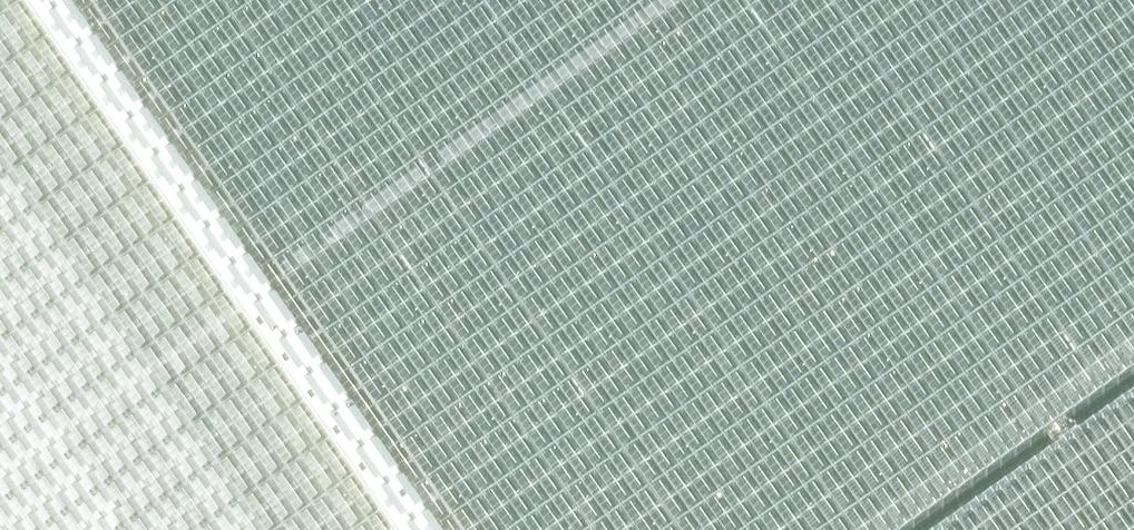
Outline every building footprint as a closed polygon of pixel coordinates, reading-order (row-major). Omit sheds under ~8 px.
[(20,0),(0,0),(0,529),(391,529),(20,0)] [(391,529),(910,529),(1133,373),(1133,0),(20,0),(391,529)] [(945,529),(1133,529),(1133,397),(945,529)]
